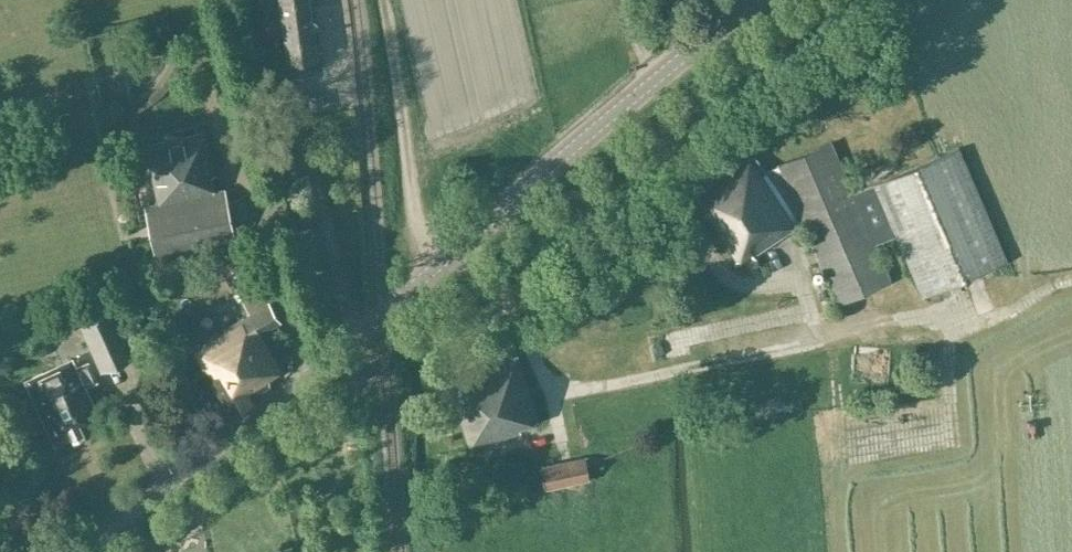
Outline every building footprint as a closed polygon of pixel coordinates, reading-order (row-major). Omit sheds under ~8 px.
[(288,44),(289,44),(291,58),(292,58),(293,69),(312,67),(310,56),(317,54),(316,40),(317,40),(311,0),(282,0),(288,44)] [(146,206),(157,259),(238,243),(226,188),(214,191),(211,176),(215,175),(206,132),(147,144),(159,203),(146,206)] [(755,253),(804,222),(839,303),(891,281),(875,244),(896,236),(922,297),(1006,261),(958,148),(874,183),(853,192),(832,142),(766,170),(755,154),(695,194),(737,260),(752,250),(755,253)] [(235,286),(251,313),(193,348),(234,417),(258,401),(254,394),(270,385),(270,378),(284,368),(263,333),(282,321),(265,292),(256,296),(245,280),(235,286)] [(115,306),(80,320),(101,369),(136,355),(115,306)] [(59,320),(43,326),(51,347),(67,342),(59,320)] [(522,431),(520,426),(538,420),(518,355),(449,376),(472,447),(522,431)] [(27,381),(56,442),(75,433),(75,434),(85,430),(84,429),(103,420),(86,384),(96,379),(89,363),(78,368),(74,359),(27,381)] [(848,458),(902,455),(900,414),(846,417),(848,458)] [(540,467),(545,491),(590,481),(586,458),(540,467)]
